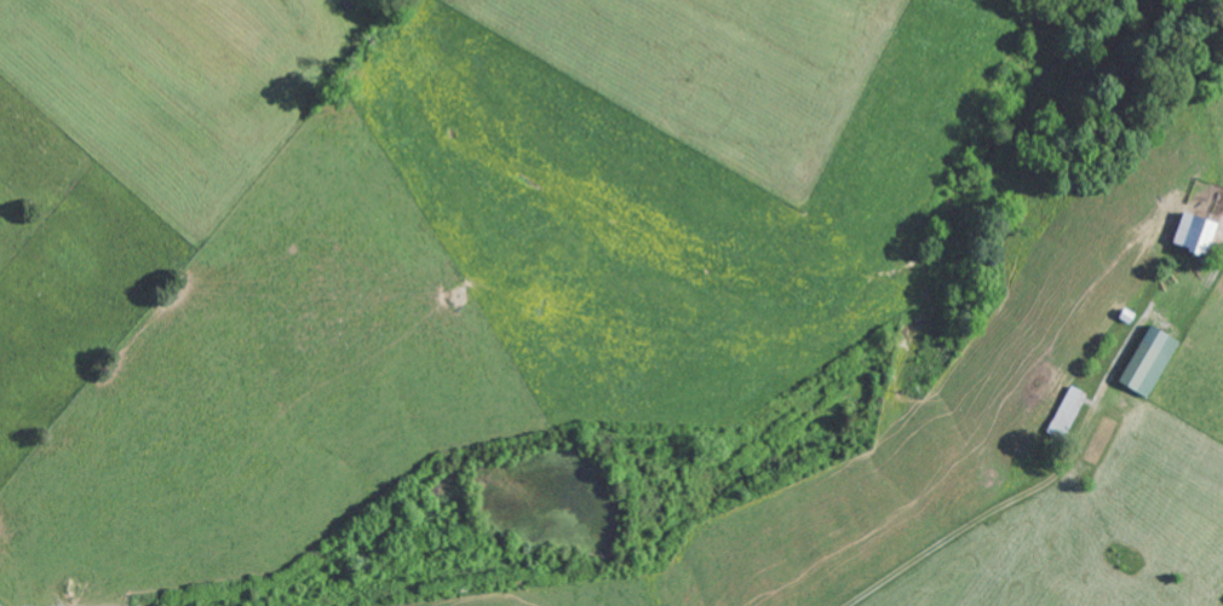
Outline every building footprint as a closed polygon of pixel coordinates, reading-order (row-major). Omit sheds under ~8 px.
[(1209,253),(1218,220),(1183,210),(1174,243),(1209,253)] [(1121,382),(1151,396),(1178,337),(1148,323),(1121,382)]
